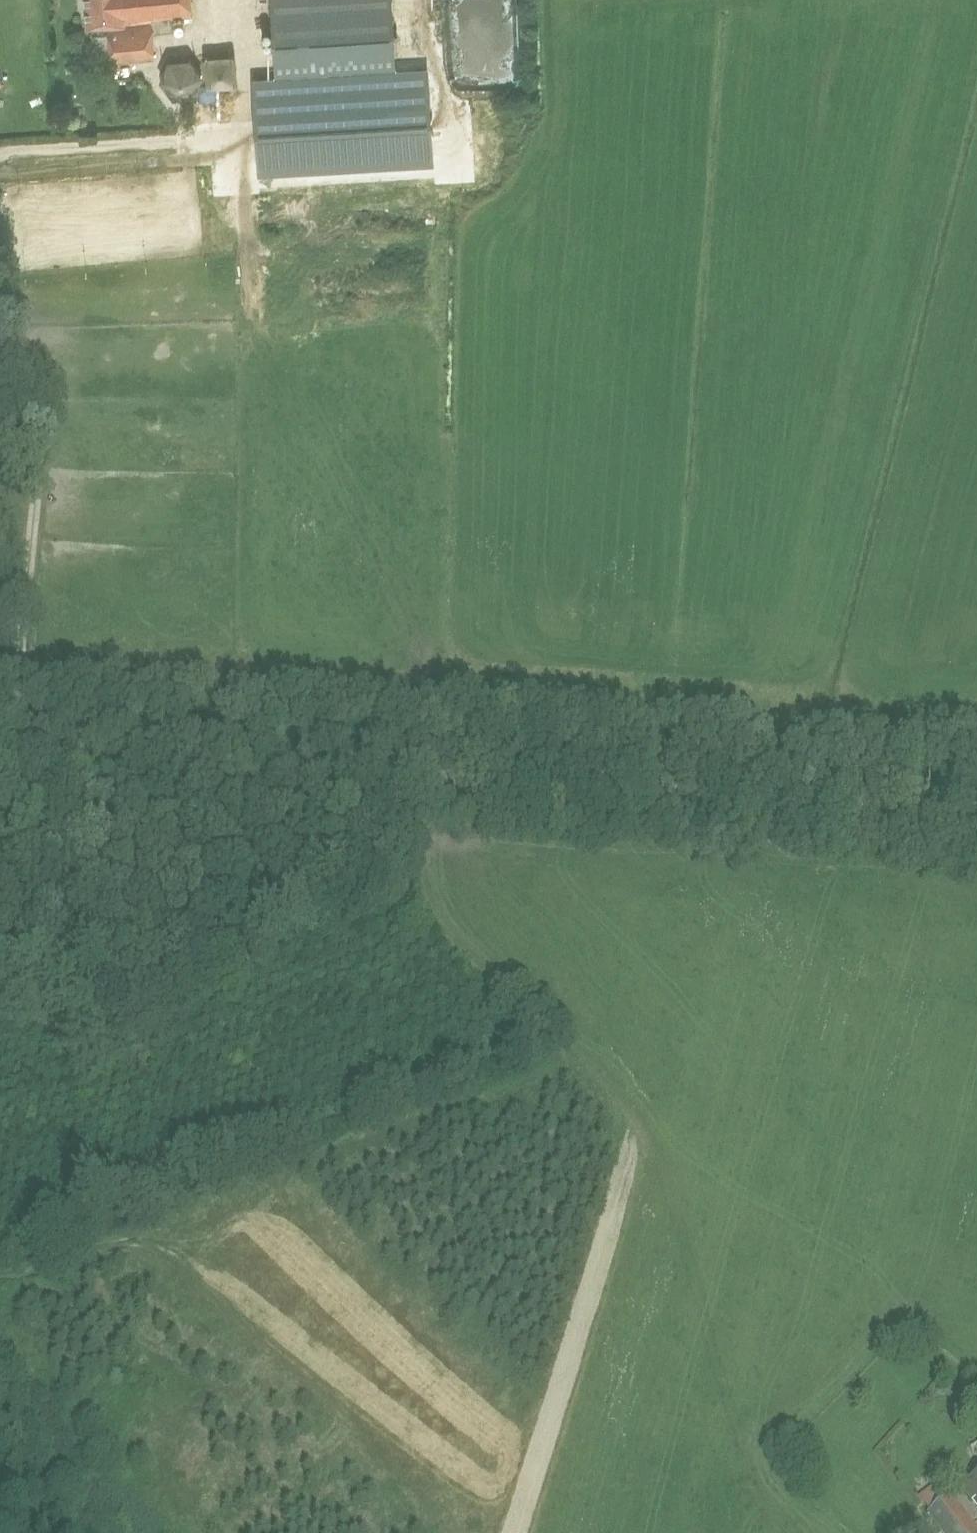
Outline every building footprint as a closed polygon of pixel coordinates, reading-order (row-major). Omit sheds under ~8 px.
[(87,25),(107,23),(111,61),(153,57),(151,31),(173,29),(172,16),(191,14),(190,0),(86,0),(87,25)] [(254,57),(258,118),(259,133),(260,146),(282,145),(414,137),(428,136),(428,112),(426,46),(394,49),(391,0),(271,0),(274,55),(254,57)] [(206,54),(207,84),(237,82),(234,52),(206,54)] [(190,55),(169,57),(159,77),(172,95),(194,93),(202,73),(190,55)] [(904,1415),(897,1428),(909,1435),(916,1422),(904,1415)] [(976,1506),(976,1475),(962,1486),(976,1506)] [(950,1494),(926,1513),(942,1532),(976,1532),(976,1529),(950,1494)]
